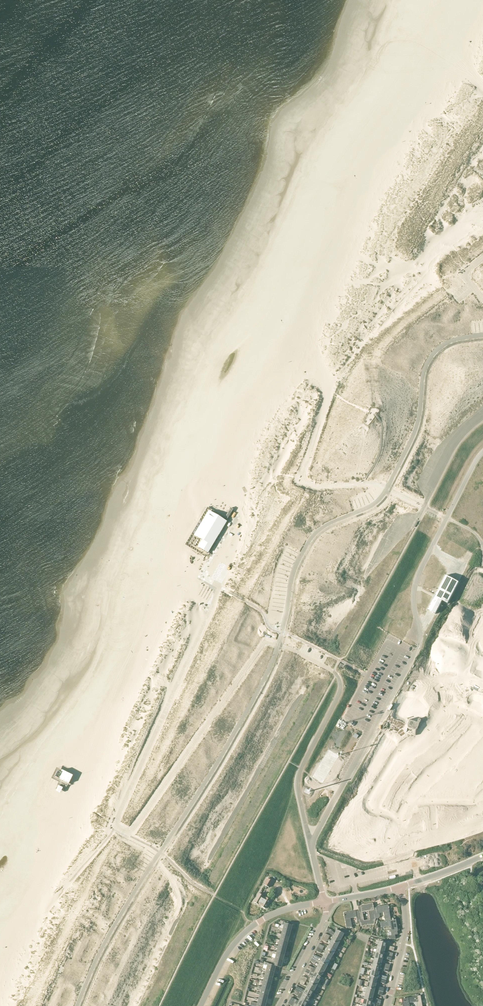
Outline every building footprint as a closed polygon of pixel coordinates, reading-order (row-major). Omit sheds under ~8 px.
[(208,510),(194,535),(201,539),(197,547),(209,554),(228,522),(208,510)] [(445,575),(427,610),(435,614),(442,601),(447,604),(458,582),(445,575)] [(475,582),(464,590),(470,597),(473,595),(471,592),(476,588),(478,592),(481,589),(475,582)] [(462,594),(454,603),(460,608),(462,606),(461,605),(466,600),(467,600),(468,599),(462,594)] [(475,600),(466,609),(470,613),(472,614),(473,613),(472,612),(473,611),(473,610),(476,607),(477,607),(478,606),(479,607),(480,605),(479,604),(475,600)] [(452,608),(450,621),(458,622),(458,620),(457,619),(458,612),(459,612),(459,609),(452,608)] [(464,615),(463,627),(469,628),(470,628),(470,626),(469,625),(469,624),(468,624),(469,619),(470,619),(470,618),(471,618),(471,615),(470,615),(464,615)] [(453,627),(450,633),(458,637),(461,631),(453,627)] [(437,638),(433,645),(440,649),(446,639),(443,637),(441,640),(437,638)] [(460,639),(459,651),(465,652),(467,652),(467,650),(466,649),(466,648),(465,648),(466,643),(467,642),(468,642),(468,639),(466,639),(467,639),(460,639)] [(448,653),(444,654),(445,663),(459,662),(458,653),(454,653),(455,657),(448,657),(448,653)] [(466,655),(462,660),(472,667),(475,662),(476,661),(475,660),(474,661),(473,660),(472,660),(468,657),(469,657),(468,656),(468,655),(467,654),(466,655)] [(429,657),(426,665),(431,667),(435,659),(429,657)] [(460,668),(454,669),(456,678),(462,676),(460,668)] [(441,670),(439,677),(447,680),(449,673),(441,670)] [(473,673),(473,682),(482,681),(482,673),(482,676),(477,676),(476,672),(473,673)] [(416,679),(415,684),(423,685),(424,682),(424,680),(426,681),(428,678),(428,676),(420,675),(420,677),(420,679),(416,679)] [(474,696),(482,697),(482,693),(482,692),(482,689),(475,687),(474,696)] [(450,692),(444,694),(446,702),(452,700),(450,692)] [(438,698),(431,699),(433,708),(439,707),(438,698)] [(472,708),(474,709),(474,707),(476,708),(476,707),(481,708),(480,709),(482,709),(481,711),(482,711),(482,703),(474,701),(472,706),(472,707),(472,708)] [(444,718),(443,720),(444,721),(449,725),(457,716),(453,712),(451,711),(450,712),(451,713),(450,714),(450,715),(447,718),(446,718),(445,719),(444,718)] [(461,722),(459,724),(465,729),(473,720),(468,715),(466,716),(467,718),(462,723),(461,722)] [(410,720),(408,725),(408,728),(414,730),(414,735),(416,735),(416,730),(418,728),(421,719),(420,718),(419,718),(418,719),(417,722),(410,720)] [(433,732),(432,733),(434,734),(433,734),(438,738),(446,728),(441,725),(440,724),(438,725),(439,726),(439,727),(439,728),(436,732),(436,731),(435,732),(433,732)] [(451,734),(449,735),(455,740),(463,731),(457,726),(456,728),(457,729),(452,734),(451,734)] [(387,737),(370,769),(377,773),(394,741),(387,737)] [(440,745),(439,747),(444,752),(453,743),(447,737),(446,739),(446,740),(442,746),(440,745)] [(418,744),(416,745),(417,746),(421,751),(431,744),(427,739),(426,738),(424,739),(425,740),(424,741),(424,742),(420,744),(419,745),(418,744)] [(472,748),(468,752),(474,757),(478,753),(472,748)] [(400,757),(398,759),(399,760),(403,765),(412,756),(408,751),(408,752),(407,750),(405,752),(406,753),(405,754),(406,754),(402,758),(402,757),(401,758),(400,757)] [(424,758),(422,759),(427,765),(437,758),(432,752),(430,753),(431,754),(425,759),(424,758)] [(463,757),(460,761),(465,767),(469,762),(463,757)] [(392,770),(391,772),(392,773),(397,777),(405,768),(400,764),(399,763),(397,764),(398,765),(397,766),(398,767),(395,771),(394,770),(393,771),(392,770)] [(408,773),(407,775),(413,780),(421,771),(415,766),(413,767),(414,769),(409,774),(408,773)] [(454,767),(449,770),(454,776),(459,773),(454,767)] [(59,769),(54,779),(69,786),(74,776),(59,769)] [(444,774),(439,778),(444,784),(449,781),(444,774)] [(383,786),(382,788),(384,789),(389,792),(395,781),(390,778),(389,777),(387,779),(389,780),(388,781),(386,786),(385,785),(384,787),(383,786)] [(364,779),(361,785),(369,789),(372,782),(364,779)] [(397,787),(396,789),(401,793),(409,784),(403,779),(402,781),(403,782),(398,787),(397,787)] [(432,784),(429,789),(435,794),(438,789),(432,784)] [(375,799),(374,801),(376,802),(381,805),(387,794),(382,791),(381,790),(379,792),(381,793),(380,794),(380,795),(378,799),(377,799),(376,800),(375,799)] [(390,803),(389,805),(396,809),(401,798),(395,794),(394,796),(395,797),(391,803),(390,803)] [(349,802),(345,816),(354,818),(355,814),(351,813),(353,807),(357,808),(358,804),(349,802)] [(437,808),(435,813),(446,818),(448,812),(449,811),(447,810),(446,811),(445,811),(440,809),(441,809),(439,808),(440,807),(438,806),(437,808)] [(413,807),(406,812),(409,817),(417,813),(413,807)] [(467,811),(465,812),(465,813),(467,819),(479,814),(477,809),(476,807),(474,808),(474,809),(473,810),(473,811),(469,812),(467,812),(467,811)] [(426,813),(423,814),(423,822),(428,821),(428,817),(430,817),(432,817),(431,809),(429,809),(426,811),(427,813),(426,813)] [(450,812),(449,818),(462,820),(462,814),(463,812),(460,812),(460,813),(459,813),(459,814),(454,813),(454,812),(452,812),(452,811),(450,811),(450,812)] [(380,817),(378,824),(387,826),(388,819),(380,817)] [(340,823),(339,827),(350,831),(353,823),(345,820),(343,824),(340,823)] [(404,825),(400,826),(403,835),(416,831),(414,823),(410,824),(411,827),(405,829),(404,825)] [(467,825),(463,826),(465,835),(478,833),(477,824),(473,825),(474,828),(468,829),(467,825)] [(379,828),(370,829),(371,837),(383,836),(382,832),(379,832),(379,828)] [(434,829),(433,837),(445,838),(445,834),(442,833),(442,829),(434,829)] [(426,834),(420,836),(422,844),(429,842),(426,834)] [(273,881),(268,879),(264,885),(269,888),(273,881)] [(254,902),(260,906),(265,909),(270,899),(265,897),(263,896),(263,895),(259,893),(254,902)] [(373,905),(373,903),(361,905),(361,906),(358,906),(359,911),(361,923),(361,927),(374,924),(376,919),(373,908),(373,906),(374,906),(374,905),(373,905)] [(384,912),(385,921),(391,920),(388,905),(376,907),(373,908),(376,919),(379,918),(380,916),(379,913),(384,912)] [(357,918),(358,923),(361,923),(359,911),(355,911),(344,913),(346,928),(352,927),(350,918),(356,917),(356,918),(357,918)] [(390,926),(391,932),(390,932),(391,935),(388,936),(388,938),(391,939),(395,939),(395,935),(398,934),(397,931),(398,931),(396,919),(393,920),(393,919),(392,919),(392,920),(391,920),(385,921),(380,922),(381,928),(390,926)] [(284,924),(283,928),(283,929),(291,931),(292,925),(285,923),(285,922),(281,921),(280,923),(284,924)] [(282,931),(281,935),(289,937),(291,931),(283,929),(283,928),(279,927),(279,930),(282,931)] [(333,930),(328,928),(326,931),(331,934),(334,935),(341,939),(344,934),(337,930),(335,933),(332,932),(333,930)] [(281,937),(280,941),(287,943),(289,937),(281,935),(278,934),(277,936),(281,937)] [(338,944),(341,939),(334,935),(331,941),(335,943),(338,944)] [(338,944),(335,943),(331,941),(328,939),(323,936),(321,940),(326,942),(327,941),(330,942),(328,946),(335,950),(338,944)] [(287,943),(280,941),(276,940),(275,942),(279,943),(278,946),(278,947),(286,949),(287,943)] [(277,953),(284,955),(286,949),(278,947),(278,946),(275,945),(274,948),(278,949),(277,953)] [(328,946),(325,951),(333,955),(335,950),(328,946)] [(387,953),(384,952),(385,949),(377,947),(376,953),(383,955),(392,957),(393,953),(388,952),(387,953)] [(330,960),(333,955),(325,951),(323,957),(330,960)] [(275,958),(275,959),(283,961),(284,955),(277,953),(273,952),(272,954),(276,955),(275,958)] [(312,958),(317,960),(327,966),(330,960),(323,957),(322,959),(314,954),(312,958)] [(275,961),(273,965),(275,966),(281,967),(283,961),(275,959),(275,958),(271,957),(271,960),(275,961)] [(319,964),(317,967),(324,971),(327,966),(317,960),(312,958),(310,961),(315,964),(316,962),(319,964)] [(381,964),(382,960),(374,958),(373,964),(380,966),(381,966),(384,967),(389,968),(390,965),(385,963),(384,965),(381,964)] [(267,969),(266,970),(274,972),(275,966),(273,965),(268,964),(269,963),(264,962),(264,965),(268,966),(267,969)] [(308,965),(306,968),(321,976),(324,971),(317,967),(316,969),(308,965)] [(272,978),(274,972),(266,970),(267,969),(263,968),(262,971),(266,972),(265,975),(265,976),(272,978)] [(305,972),(309,974),(308,976),(312,978),(319,982),(321,976),(306,968),(305,972)] [(270,984),(272,978),(265,976),(265,975),(261,974),(261,975),(257,974),(257,975),(264,978),(263,981),(263,982),(270,984)] [(312,978),(309,983),(316,987),(319,982),(312,978)] [(263,984),(262,987),(262,988),(269,990),(270,984),(263,982),(263,981),(259,980),(259,983),(263,984)] [(309,983),(306,988),(313,992),(316,987),(309,983)] [(261,990),(260,993),(260,994),(267,996),(269,990),(262,988),(262,987),(258,986),(257,989),(261,990)] [(297,987),(295,990),(300,992),(310,998),(313,999),(316,994),(313,992),(306,988),(305,991),(297,987)] [(300,992),(295,990),(293,993),(298,996),(297,998),(300,999),(308,1003),(310,998),(300,992)] [(256,992),(256,993),(256,994),(260,995),(259,999),(258,1000),(266,1002),(267,996),(260,994),(260,993),(256,992)] [(417,1002),(417,1005),(422,1005),(420,995),(417,996),(401,999),(403,1005),(410,1005),(409,1004),(417,1002)] [(300,999),(299,1001),(296,1000),(291,997),(290,1000),(300,1005),(306,1005),(308,1003),(300,999)]
